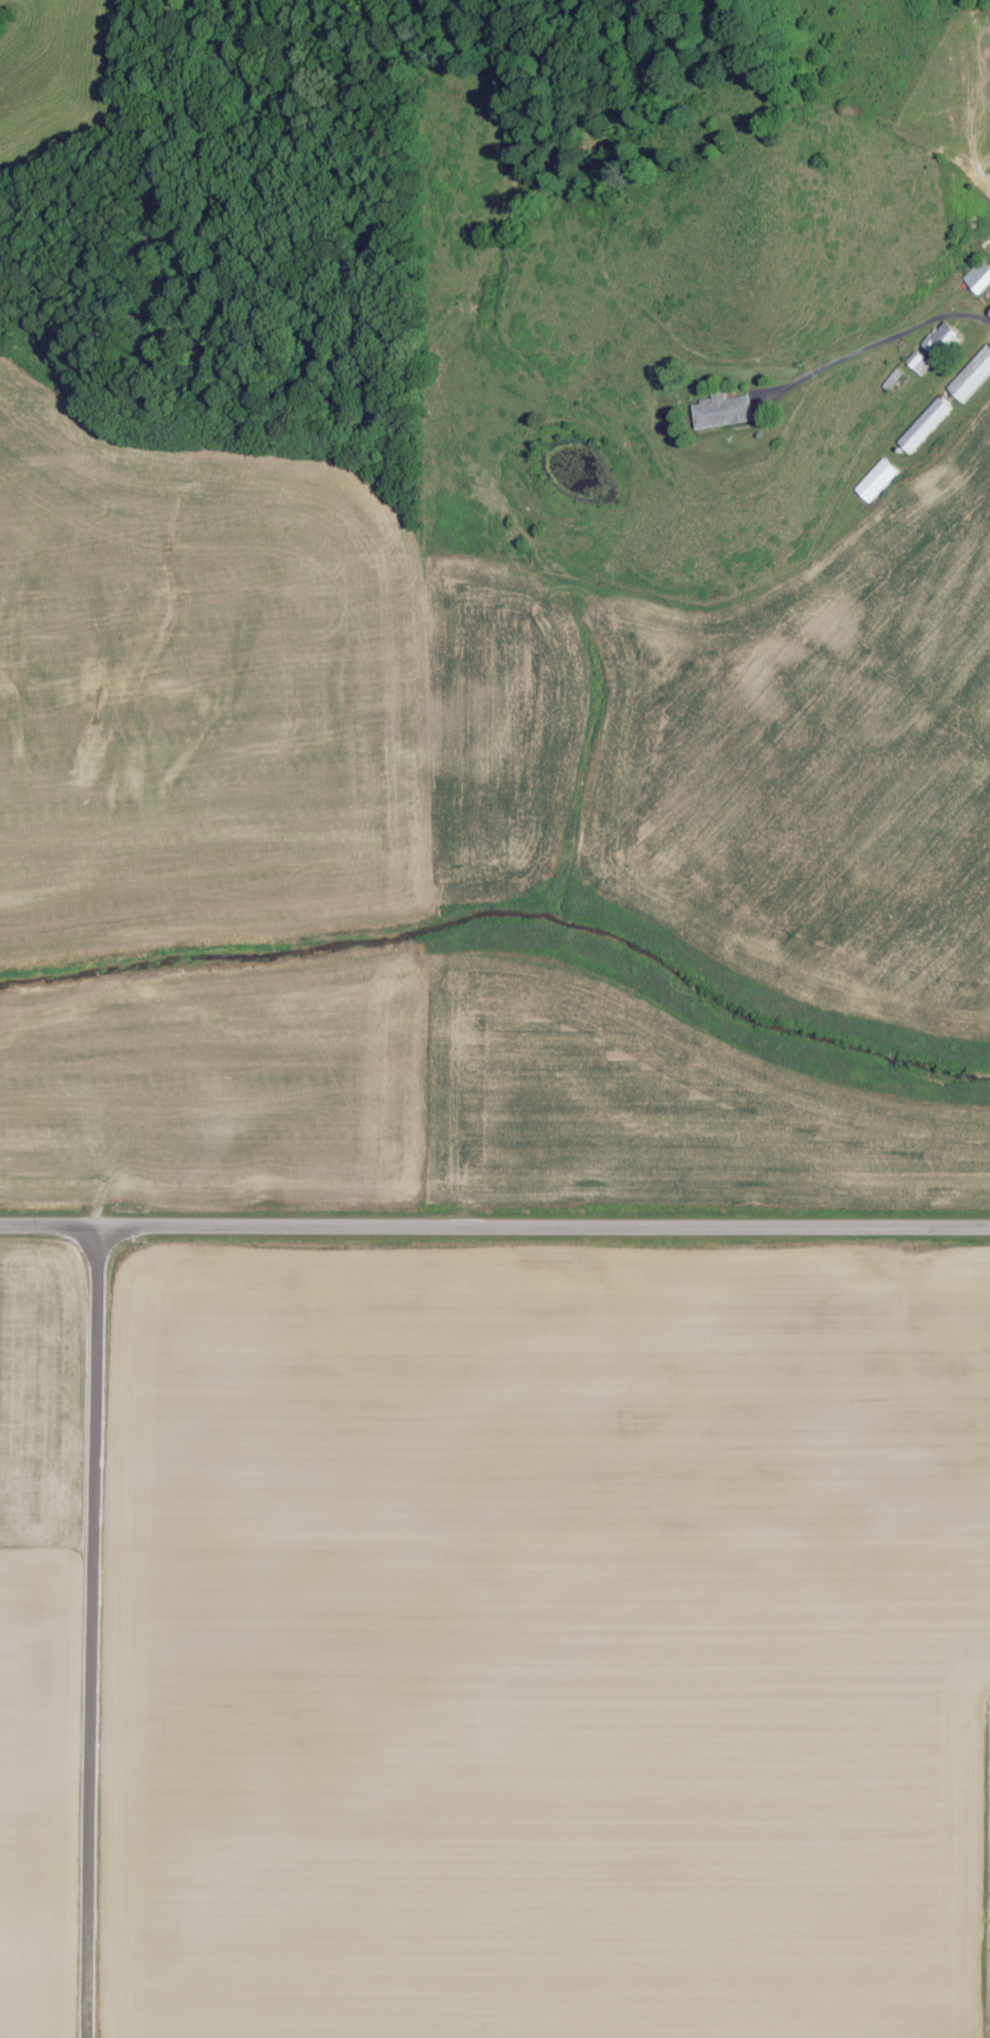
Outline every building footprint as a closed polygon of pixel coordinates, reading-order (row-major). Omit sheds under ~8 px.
[(977,294),(989,280),(989,267),(980,258),(961,278),(977,294)] [(936,345),(942,351),(958,334),(943,320),(920,343),(929,352),(936,345)] [(962,403),(989,373),(989,349),(985,344),(945,388),(962,403)] [(920,375),(930,364),(914,350),(904,361),(920,375)] [(751,421),(747,394),(690,401),(694,428),(751,421)] [(950,408),(937,396),(896,441),(910,453),(950,408)] [(897,471),(882,457),(853,488),(867,502),(897,471)]
